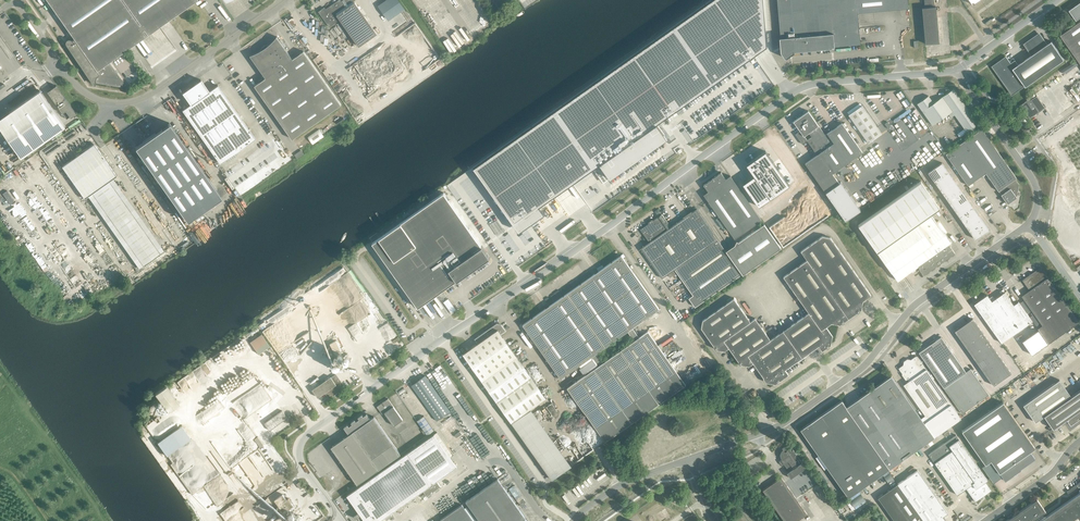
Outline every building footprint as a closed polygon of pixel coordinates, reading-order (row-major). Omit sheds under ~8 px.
[(74,39),(77,39),(98,69),(88,76),(88,77),(88,78),(88,79),(88,80),(89,80),(89,81),(90,81),(90,82),(91,82),(118,87),(119,87),(120,86),(121,86),(122,86),(122,85),(123,85),(123,84),(123,83),(123,82),(123,81),(123,80),(122,79),(121,79),(121,78),(120,78),(119,78),(119,76),(117,73),(118,73),(116,70),(115,71),(109,62),(197,0),(47,0),(74,39)] [(377,34),(354,1),(355,0),(342,0),(341,1),(340,0),(339,0),(325,9),(324,7),(318,11),(327,24),(338,17),(359,46),(377,34)] [(473,167),(514,224),(594,168),(603,182),(660,142),(659,141),(660,141),(660,140),(660,139),(659,139),(658,139),(664,134),(656,124),(767,46),(763,0),(710,0),(473,167)] [(781,37),(781,41),(780,41),(781,56),(783,58),(794,50),(860,44),(858,13),(909,8),(908,0),(777,0),(781,37)] [(925,7),(922,8),(925,44),(939,43),(937,17),(936,17),(935,10),(934,10),(934,0),(924,0),(925,7)] [(1070,10),(1077,20),(1078,19),(1079,22),(1061,35),(1079,63),(1079,3),(1070,10)] [(1006,57),(993,66),(1013,94),(1025,85),(1027,86),(1065,60),(1052,41),(1046,45),(1039,34),(1029,42),(1028,48),(1033,55),(1018,65),(1018,64),(1012,63),(1011,64),(1006,57)] [(256,53),(250,56),(266,78),(255,86),(292,139),(341,104),(304,51),(293,59),(277,37),(274,40),(269,45),(268,45),(267,45),(266,45),(265,45),(264,46),(263,46),(263,47),(262,48),(261,48),(261,49),(260,50),(260,51),(256,53)] [(77,39),(74,39),(71,41),(71,40),(70,40),(70,39),(69,39),(68,39),(67,40),(66,41),(66,42),(66,43),(66,44),(88,76),(98,69),(77,39)] [(1061,76),(1035,94),(1037,96),(1030,101),(1029,99),(1021,105),(1030,119),(1045,108),(1053,120),(1079,101),(1061,76)] [(195,85),(192,87),(215,119),(232,106),(218,85),(209,91),(201,79),(194,84),(195,85)] [(56,85),(47,92),(66,119),(70,116),(70,118),(76,114),(56,85)] [(215,119),(192,87),(190,89),(189,88),(183,92),(191,104),(182,110),(197,131),(215,119)] [(932,125),(948,113),(951,117),(955,114),(967,132),(979,124),(953,89),(933,103),(928,96),(917,103),(932,125)] [(20,157),(65,126),(39,90),(0,118),(0,128),(20,157)] [(868,143),(882,133),(862,105),(849,115),(868,143)] [(255,138),(232,106),(215,119),(197,131),(220,163),(255,138)] [(808,111),(793,121),(800,131),(795,134),(802,144),(807,141),(817,155),(805,163),(846,220),(861,209),(834,172),(862,152),(842,123),(827,133),(828,135),(826,137),(808,111)] [(169,123),(155,133),(135,147),(187,221),(221,196),(169,123)] [(319,129),(308,137),(313,144),(324,136),(319,129)] [(982,129),(946,154),(968,186),(985,173),(1007,204),(1017,198),(1016,196),(1017,196),(1019,184),(1015,179),(1016,178),(982,129)] [(88,146),(89,147),(62,166),(84,198),(116,176),(97,149),(98,148),(94,142),(88,146)] [(743,184),(759,207),(790,185),(766,151),(765,151),(769,156),(756,165),(754,161),(748,165),(747,164),(746,164),(756,178),(745,186),(743,183),(743,184)] [(942,162),(935,167),(928,172),(934,181),(966,226),(975,239),(989,230),(979,216),(948,171),(942,162)] [(735,239),(762,220),(730,176),(726,179),(721,172),(703,185),(708,191),(704,195),(735,239)] [(858,225),(877,252),(897,281),(917,266),(923,275),(955,253),(949,244),(951,243),(931,214),(939,208),(921,181),(858,225)] [(482,246),(444,193),(372,243),(418,307),(457,280),(460,278),(460,279),(464,276),(464,275),(466,274),(465,273),(489,256),(482,246)] [(699,304),(742,274),(743,275),(781,248),(764,224),(739,242),(737,241),(735,245),(726,251),(696,209),(671,227),(662,214),(658,217),(640,229),(649,242),(641,248),(662,278),(675,269),(699,304)] [(801,251),(807,260),(783,277),(809,313),(821,330),(826,327),(831,323),(839,324),(841,323),(842,324),(844,322),(844,321),(857,312),(858,313),(860,311),(859,310),(862,308),(863,301),(867,298),(871,295),(830,237),(822,236),(801,251)] [(621,255),(523,325),(560,378),(659,309),(621,255)] [(1048,277),(1041,267),(1031,274),(1029,275),(1023,280),(1022,279),(1022,280),(1029,290),(1022,296),(1042,325),(1038,328),(1049,343),(1079,322),(1066,303),(1064,300),(1048,277)] [(1005,292),(992,301),(987,295),(974,304),(1001,343),(1012,336),(1032,321),(1018,301),(1014,305),(1005,292)] [(724,350),(728,347),(739,362),(738,362),(740,364),(748,365),(753,362),(767,382),(774,383),(777,382),(777,383),(780,381),(779,380),(788,374),(785,369),(798,360),(806,355),(819,346),(822,350),(826,347),(827,348),(829,346),(828,345),(831,344),(832,336),(826,327),(821,330),(809,313),(770,340),(755,318),(750,321),(734,298),(702,320),(701,328),(706,335),(714,347),(716,349),(724,350)] [(973,318),(964,325),(968,330),(977,324),(973,318)] [(497,324),(490,328),(475,339),(478,343),(463,354),(511,422),(546,398),(517,356),(501,334),(505,331),(501,324),(497,324)] [(977,324),(968,330),(971,334),(980,328),(977,324)] [(964,325),(955,331),(959,336),(968,330),(964,325)] [(980,328),(971,334),(974,339),(983,333),(980,328)] [(968,330),(959,336),(962,341),(971,334),(968,330)] [(1048,344),(1038,330),(1033,334),(1036,338),(1039,343),(1043,347),(1048,344)] [(648,331),(567,388),(605,441),(657,405),(686,385),(648,331)] [(983,333),(974,339),(977,343),(986,337),(983,333)] [(261,334),(250,342),(259,354),(270,346),(261,334)] [(971,334),(962,341),(965,345),(974,339),(971,334)] [(1036,338),(1033,334),(1022,341),(1026,346),(1036,338)] [(930,344),(919,352),(944,388),(963,415),(965,413),(964,412),(989,395),(970,369),(966,372),(941,337),(935,341),(936,342),(931,346),(930,344)] [(986,337),(977,343),(980,348),(989,342),(986,337)] [(1026,346),(1029,350),(1039,343),(1036,338),(1026,346)] [(974,339),(965,345),(968,350),(977,343),(974,339)] [(336,341),(330,344),(335,354),(341,351),(336,341)] [(989,342),(980,348),(983,352),(992,346),(989,342)] [(977,343),(968,350),(971,354),(980,348),(977,343)] [(1043,347),(1039,343),(1029,350),(1032,355),(1043,347)] [(992,346),(983,352),(986,357),(995,350),(992,346)] [(980,348),(971,354),(974,359),(983,352),(980,348)] [(995,350),(986,357),(990,361),(999,355),(995,350)] [(983,352),(974,359),(978,363),(986,357),(983,352)] [(348,354),(343,357),(346,362),(351,358),(348,354)] [(999,355),(990,361),(993,366),(1002,359),(999,355)] [(925,415),(921,418),(934,437),(961,418),(917,356),(916,356),(911,359),(909,359),(904,363),(903,365),(899,367),(899,369),(902,373),(902,375),(906,380),(907,379),(908,379),(909,381),(904,385),(925,415)] [(986,357),(978,363),(981,367),(990,361),(986,357)] [(342,358),(331,363),(334,369),(345,364),(342,358)] [(1002,359),(993,366),(996,370),(1005,364),(1002,359)] [(990,361),(981,367),(984,372),(993,366),(990,361)] [(1005,364),(996,370),(999,374),(1008,368),(1005,364)] [(993,366),(984,372),(987,376),(996,370),(993,366)] [(1008,368),(999,374),(1002,379),(1011,373),(1008,368)] [(996,370),(987,376),(990,381),(999,374),(996,370)] [(999,374),(990,381),(993,385),(1002,379),(999,374)] [(344,387),(336,375),(331,378),(331,377),(313,390),(313,391),(313,390),(317,395),(318,397),(325,392),(329,398),(344,387)] [(425,375),(421,379),(412,384),(412,385),(437,420),(450,411),(425,375)] [(921,418),(891,376),(889,377),(846,406),(842,400),(800,429),(848,498),(889,469),(934,437),(921,418)] [(1071,397),(1059,380),(1023,405),(1035,422),(1042,417),(1045,421),(1047,420),(1048,420),(1050,424),(1053,429),(1054,428),(1056,430),(1062,426),(1060,424),(1066,419),(1071,425),(1079,418),(1079,390),(1071,397)] [(166,386),(155,393),(168,412),(179,404),(166,386)] [(403,419),(388,399),(383,402),(384,403),(382,404),(381,403),(377,406),(382,414),(385,413),(394,426),(403,419)] [(1035,448),(1003,402),(962,431),(986,464),(986,463),(991,460),(1005,481),(1016,473),(1015,472),(1019,470),(1019,471),(1021,470),(1020,469),(1035,459),(1029,450),(1034,447),(1035,448)] [(287,418),(282,410),(264,423),(269,430),(287,418)] [(370,419),(367,414),(363,416),(362,414),(358,417),(359,418),(357,419),(358,420),(356,421),(355,419),(351,422),(352,424),(349,426),(348,424),(344,427),(349,434),(331,447),(357,484),(400,454),(374,417),(370,419)] [(424,416),(417,420),(427,435),(434,430),(424,416)] [(183,426),(161,441),(170,455),(192,440),(183,426)] [(407,453),(347,495),(359,512),(354,515),(354,517),(355,518),(356,518),(361,515),(365,520),(379,520),(423,490),(427,496),(441,486),(437,480),(457,466),(450,457),(453,455),(437,433),(437,432),(407,453)] [(929,454),(935,463),(957,494),(966,488),(975,502),(982,497),(982,495),(983,494),(984,495),(991,490),(985,481),(987,480),(956,435),(929,454)] [(258,437),(254,439),(260,447),(263,445),(258,437)] [(789,443),(782,448),(782,449),(781,449),(781,450),(780,450),(780,451),(779,451),(779,452),(779,453),(778,454),(778,455),(778,456),(778,457),(778,458),(779,458),(779,459),(779,460),(780,461),(779,461),(782,465),(784,464),(789,472),(787,473),(791,478),(806,468),(795,453),(794,454),(793,452),(794,451),(789,443)] [(898,484),(924,520),(946,520),(943,516),(948,513),(917,470),(898,484)] [(802,518),(807,514),(781,477),(773,483),(768,486),(763,490),(785,520),(796,520),(798,520),(802,518)] [(498,478),(466,501),(480,520),(527,520),(525,518),(525,517),(498,478)] [(1067,491),(1068,494),(1077,487),(1079,492),(1079,482),(1067,491)] [(898,484),(878,498),(894,520),(924,520),(898,484)] [(1040,520),(1038,517),(1046,511),(1037,499),(1006,520),(1079,520),(1079,493),(1040,520)] [(280,508),(285,505),(288,509),(293,505),(288,498),(286,500),(283,494),(274,500),(280,508)] [(438,520),(473,520),(462,505),(438,520)] [(288,515),(292,520),(297,520),(300,519),(297,515),(295,516),(293,512),(288,515)]
